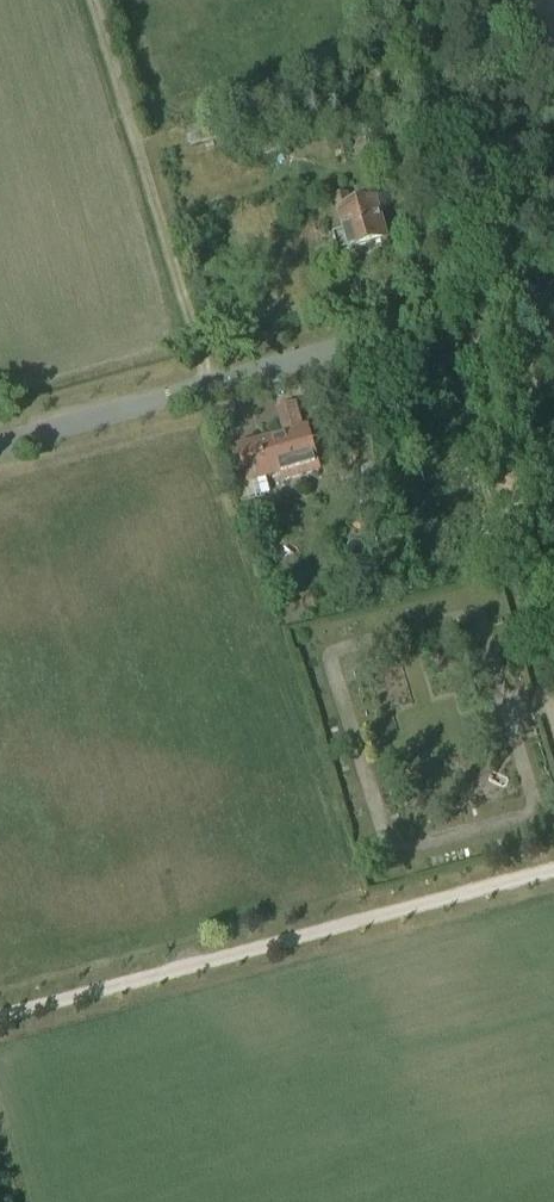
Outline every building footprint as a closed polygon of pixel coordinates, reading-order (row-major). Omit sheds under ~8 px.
[(396,102),(384,105),(390,127),(403,123),(396,102)] [(191,147),(219,139),(214,122),(186,130),(191,147)] [(258,158),(282,152),(279,139),(254,145),(258,158)] [(351,210),(347,196),(335,199),(344,233),(333,236),(339,254),(350,250),(350,252),(388,241),(377,203),(351,210)] [(535,215),(546,210),(542,201),(531,206),(535,215)] [(303,430),(296,404),(277,410),(284,435),(239,448),(250,485),(281,476),(282,482),(319,471),(307,429),(303,430)]
